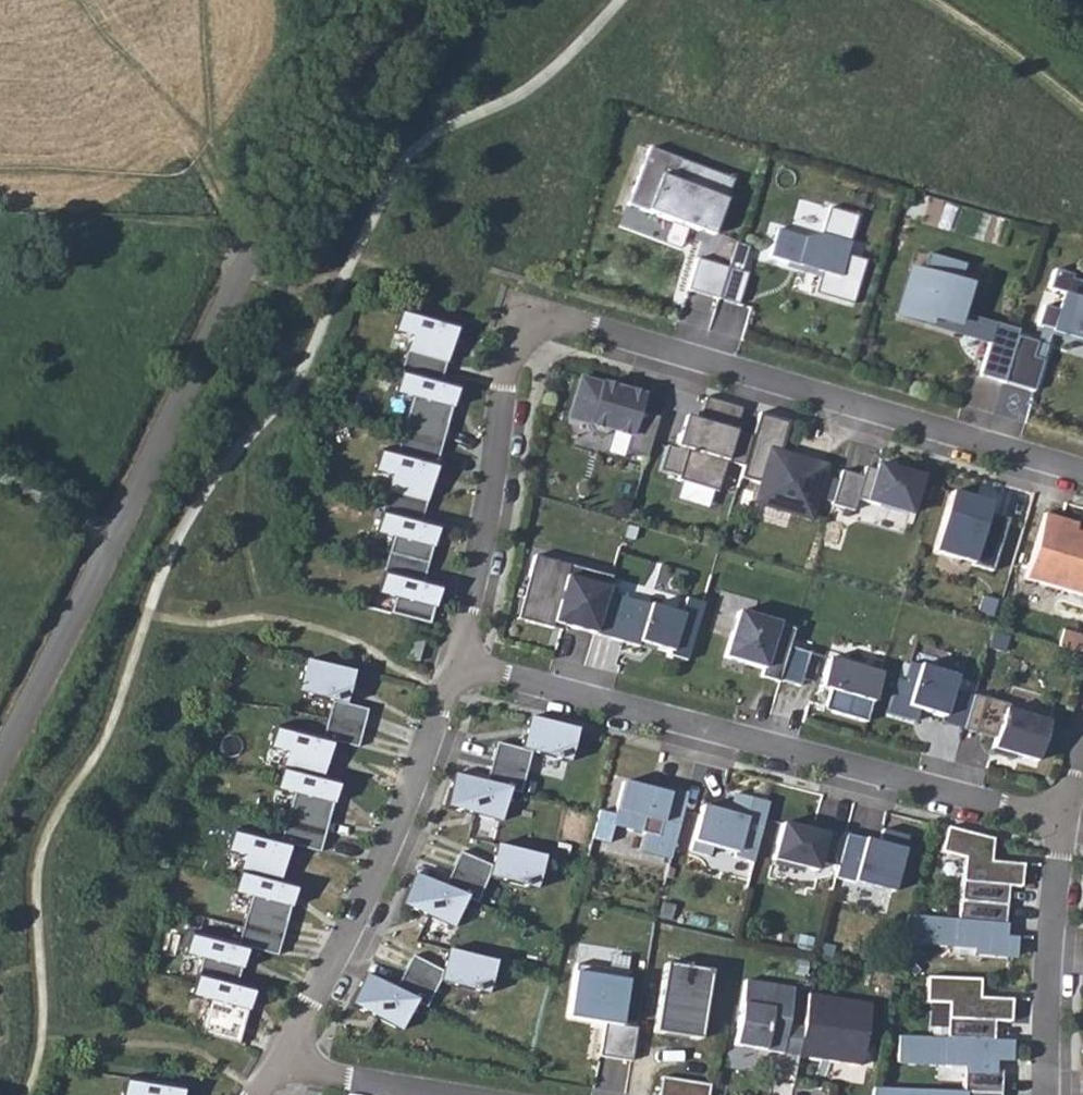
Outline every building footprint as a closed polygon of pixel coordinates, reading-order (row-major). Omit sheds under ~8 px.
[(729,179),(642,153),(625,210),(712,236),(714,231),(729,179)] [(777,230),(769,257),(821,272),(815,293),(853,305),(866,261),(846,255),(857,216),(828,208),(818,242),(777,230)] [(911,269),(897,314),(927,322),(929,316),(955,323),(958,313),(966,284),(959,282),(964,263),(926,253),(921,272),(911,269)] [(719,300),(729,268),(697,258),(688,290),(719,300)] [(1044,306),(1038,325),(1053,330),(1052,332),(1082,341),(1082,283),(1071,280),(1073,276),(1054,271),(1049,289),(1064,293),(1059,311),(1044,306)] [(410,336),(401,372),(441,383),(456,326),(400,310),(393,331),(410,336)] [(929,316),(927,322),(990,341),(995,323),(958,313),(955,323),(929,316)] [(990,341),(980,376),(1003,383),(1018,331),(995,323),(990,341)] [(412,398),(402,434),(441,445),(458,387),(441,383),(401,372),(395,393),(412,398)] [(621,389),(581,377),(569,418),(588,424),(593,433),(604,436),(613,431),(630,436),(626,452),(647,458),(659,418),(639,412),(644,396),(628,392),(626,396),(620,395),(621,389)] [(743,466),(752,438),(735,433),(742,408),(706,398),(699,421),(695,420),(690,437),(679,434),(675,448),(667,446),(660,471),(679,476),(678,481),(718,492),(727,462),(743,466)] [(743,466),(740,478),(761,484),(755,502),(810,519),(826,466),(781,453),(790,422),(759,413),(752,438),(743,466)] [(391,475),(387,492),(426,502),(441,445),(402,434),(397,453),(380,449),(374,471),(391,475)] [(862,477),(841,471),(831,505),(854,511),(857,499),(910,515),(921,478),(877,465),(875,470),(865,467),(862,477)] [(393,538),(388,554),(427,564),(436,526),(419,521),(426,502),(387,492),(376,533),(393,538)] [(951,492),(933,552),(960,560),(962,553),(975,556),(972,564),(972,565),(993,571),(1008,520),(988,514),(991,504),(951,492)] [(789,524),(792,514),(756,504),(753,514),(789,524)] [(1082,596),(1082,534),(1076,532),(1078,524),(1045,514),(1025,579),(1082,596)] [(962,553),(960,560),(972,564),(975,556),(962,553)] [(390,614),(429,625),(440,586),(423,582),(427,564),(388,554),(378,594),(394,598),(390,614)] [(563,625),(595,634),(607,594),(612,577),(536,555),(530,575),(538,578),(526,620),(553,628),(554,623),(563,625)] [(538,578),(530,575),(518,618),(526,620),(538,578)] [(607,594),(595,634),(638,647),(639,643),(671,652),(682,616),(607,594)] [(761,676),(779,682),(780,681),(790,647),(795,629),(737,612),(724,657),(763,669),(761,676)] [(1060,642),(1082,649),(1082,633),(1065,627),(1060,642)] [(422,642),(411,639),(406,659),(418,662),(422,642)] [(810,653),(790,647),(780,681),(800,687),(810,653)] [(881,674),(828,658),(819,687),(830,690),(825,706),(833,708),(832,712),(867,722),(881,674)] [(332,701),(327,720),(362,729),(368,731),(373,712),(344,704),(352,673),(305,661),(297,692),(332,701)] [(963,731),(973,697),(951,691),(955,678),(908,665),(903,683),(896,681),(886,715),(914,724),(917,712),(942,719),(940,724),(963,731)] [(973,697),(963,731),(995,740),(990,755),(1009,761),(1011,756),(1034,762),(1045,724),(1004,711),(1005,706),(973,696),(973,697)] [(576,730),(528,718),(520,749),(496,743),(490,763),(525,773),(530,753),(567,762),(576,730)] [(286,752),(282,768),(321,778),(331,741),(363,750),(368,731),(362,729),(327,720),(323,738),(275,725),(269,748),(286,752)] [(525,773),(490,763),(485,783),(453,775),(445,808),(500,822),(508,791),(520,794),(525,773)] [(293,793),(285,824),(324,834),(338,783),(321,778),(282,768),(276,789),(293,793)] [(600,806),(593,834),(610,838),(614,821),(647,829),(643,847),(671,854),(689,788),(670,783),(669,788),(655,785),(624,777),(615,810),(600,806)] [(656,780),(655,785),(669,788),(670,783),(656,780)] [(719,811),(702,807),(691,851),(710,856),(712,847),(735,854),(735,858),(754,863),(769,803),(734,795),(731,810),(729,814),(719,811)] [(243,856),(239,871),(279,882),(289,845),(319,853),(324,834),(285,824),(281,841),(232,829),(227,851),(243,856)] [(838,866),(846,835),(815,827),(813,832),(804,830),(782,824),(773,860),(817,871),(819,862),(838,866)] [(994,840),(948,828),(941,852),(964,859),(960,901),(1010,906),(1012,887),(1024,888),(1026,865),(994,862),(994,840)] [(838,866),(835,878),(892,893),(907,836),(882,830),(879,843),(846,835),(838,866)] [(543,858),(495,845),(490,866),(459,852),(451,871),(484,885),(487,877),(534,890),(543,858)] [(424,862),(421,873),(447,880),(450,869),(424,862)] [(251,897),(243,927),(282,937),(296,886),(279,882),(239,871),(234,893),(251,897)] [(476,903),(484,885),(451,871),(443,888),(413,875),(400,906),(452,928),(465,899),(476,903)] [(958,920),(907,915),(901,940),(974,948),(974,953),(1016,957),(1018,939),(1005,938),(1010,906),(960,901),(958,920)] [(201,959),(197,975),(236,985),(246,948),(277,957),(282,937),(243,927),(238,945),(190,932),(184,955),(201,959)] [(411,957),(402,974),(434,990),(438,983),(485,995),(494,963),(447,950),(441,972),(411,957)] [(711,971),(665,963),(654,1032),(700,1040),(711,971)] [(600,1056),(631,1061),(637,1028),(620,1025),(629,973),(576,965),(567,1017),(605,1024),(600,1056)] [(434,990),(402,974),(394,991),(364,976),(349,1006),(400,1031),(414,1002),(426,1008),(434,990)] [(208,1001),(199,1034),(239,1044),(253,989),(236,985),(197,975),(191,996),(208,1001)] [(978,979),(924,977),(923,1004),(946,1005),(945,1039),(993,1041),(994,1022),(1010,1022),(1011,1000),(978,998),(978,979)] [(793,988),(745,981),(734,1045),(782,1053),(787,1025),(793,988)] [(803,1028),(799,1050),(831,1055),(830,1061),(861,1066),(870,1004),(808,994),(803,1028)] [(803,1028),(787,1025),(782,1053),(798,1056),(799,1050),(803,1028)] [(945,1039),(898,1036),(897,1062),(963,1064),(962,1092),(1002,1094),(1003,1072),(993,1072),(994,1059),(1012,1060),(1013,1042),(993,1041),(945,1039)] [(798,1056),(830,1061),(831,1055),(799,1050),(798,1056)] [(182,1087),(125,1077),(122,1094),(181,1094),(182,1087)] [(710,1085),(662,1077),(659,1094),(708,1094),(710,1085)]
